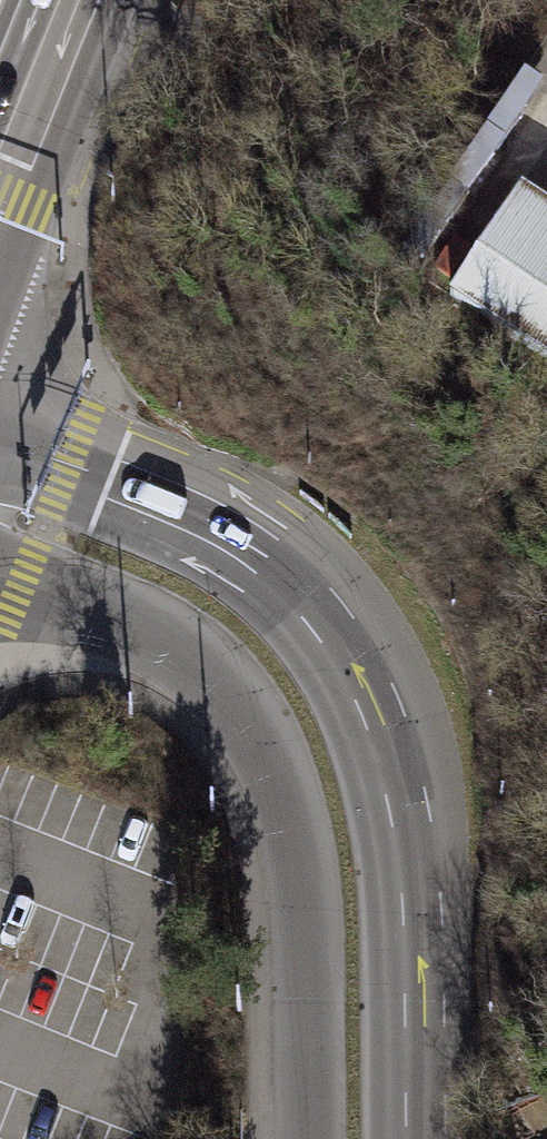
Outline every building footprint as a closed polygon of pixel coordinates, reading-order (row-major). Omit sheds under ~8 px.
[(523,158),(451,265),(546,329),(546,175),(523,158)]
